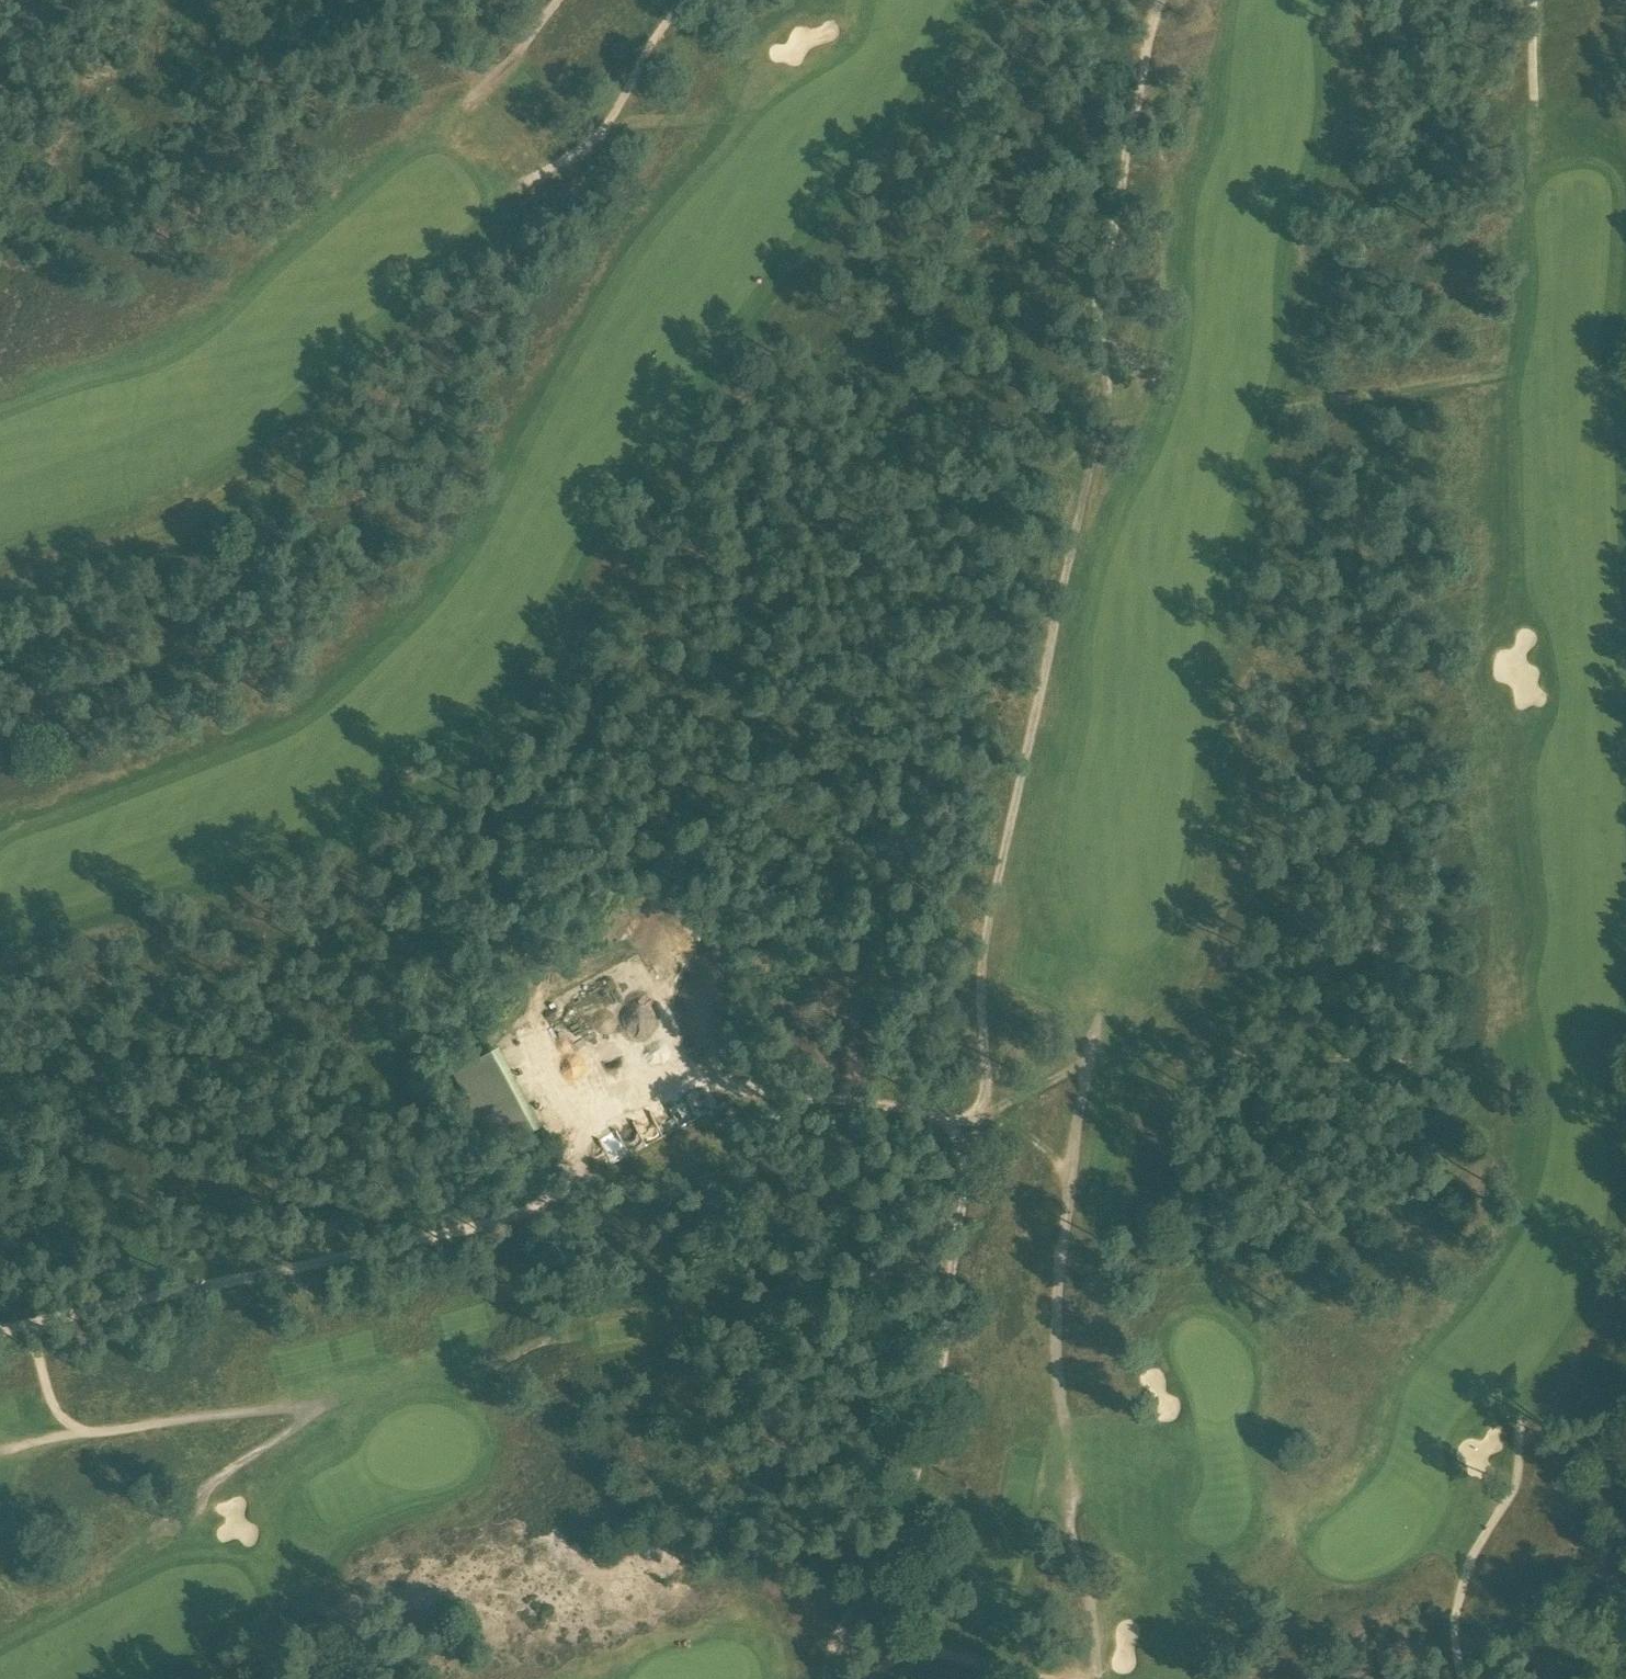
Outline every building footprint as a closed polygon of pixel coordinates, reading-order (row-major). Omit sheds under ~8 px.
[(497,1052),(454,1076),(495,1150),(537,1126),(497,1052)]
